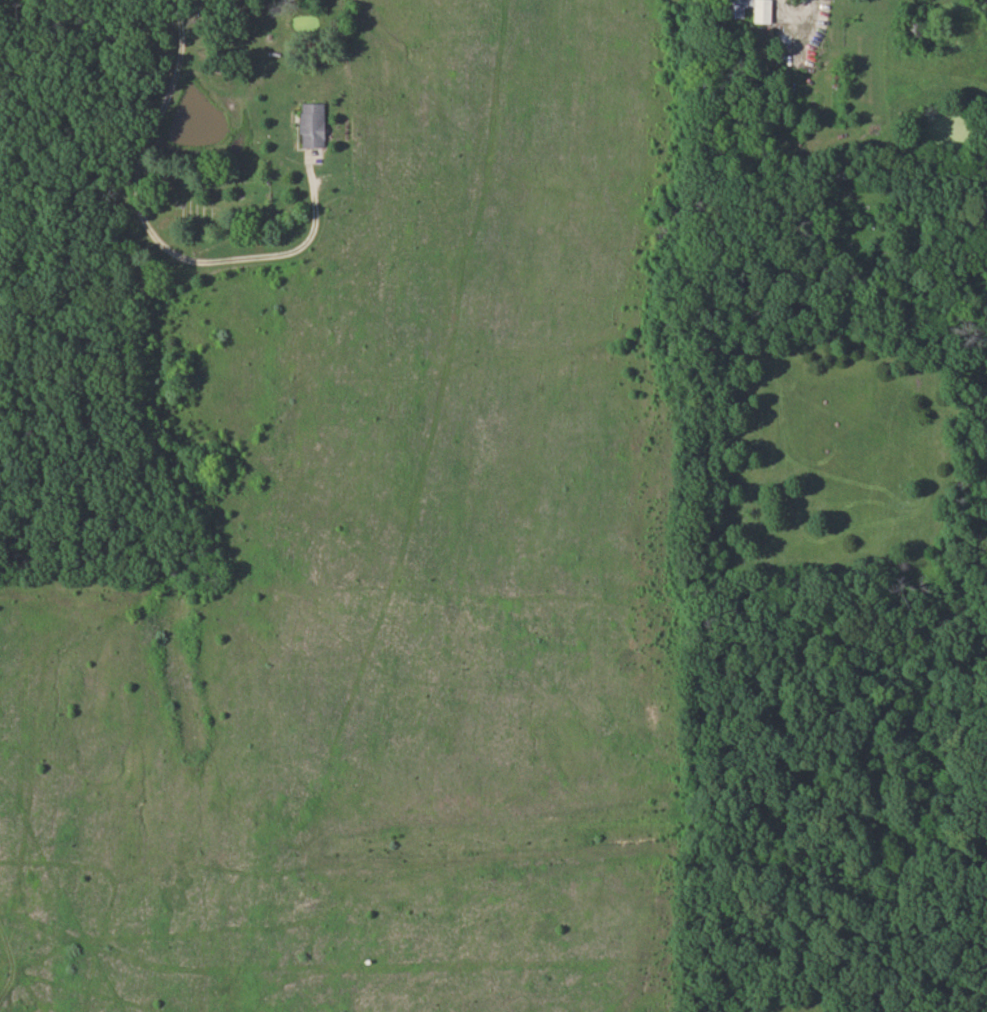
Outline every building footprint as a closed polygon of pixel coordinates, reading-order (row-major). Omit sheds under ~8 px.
[(729,13),(749,13),(749,24),(767,24),(767,0),(729,0),(729,13)] [(326,103),(302,103),(302,146),(326,146),(326,103)]
